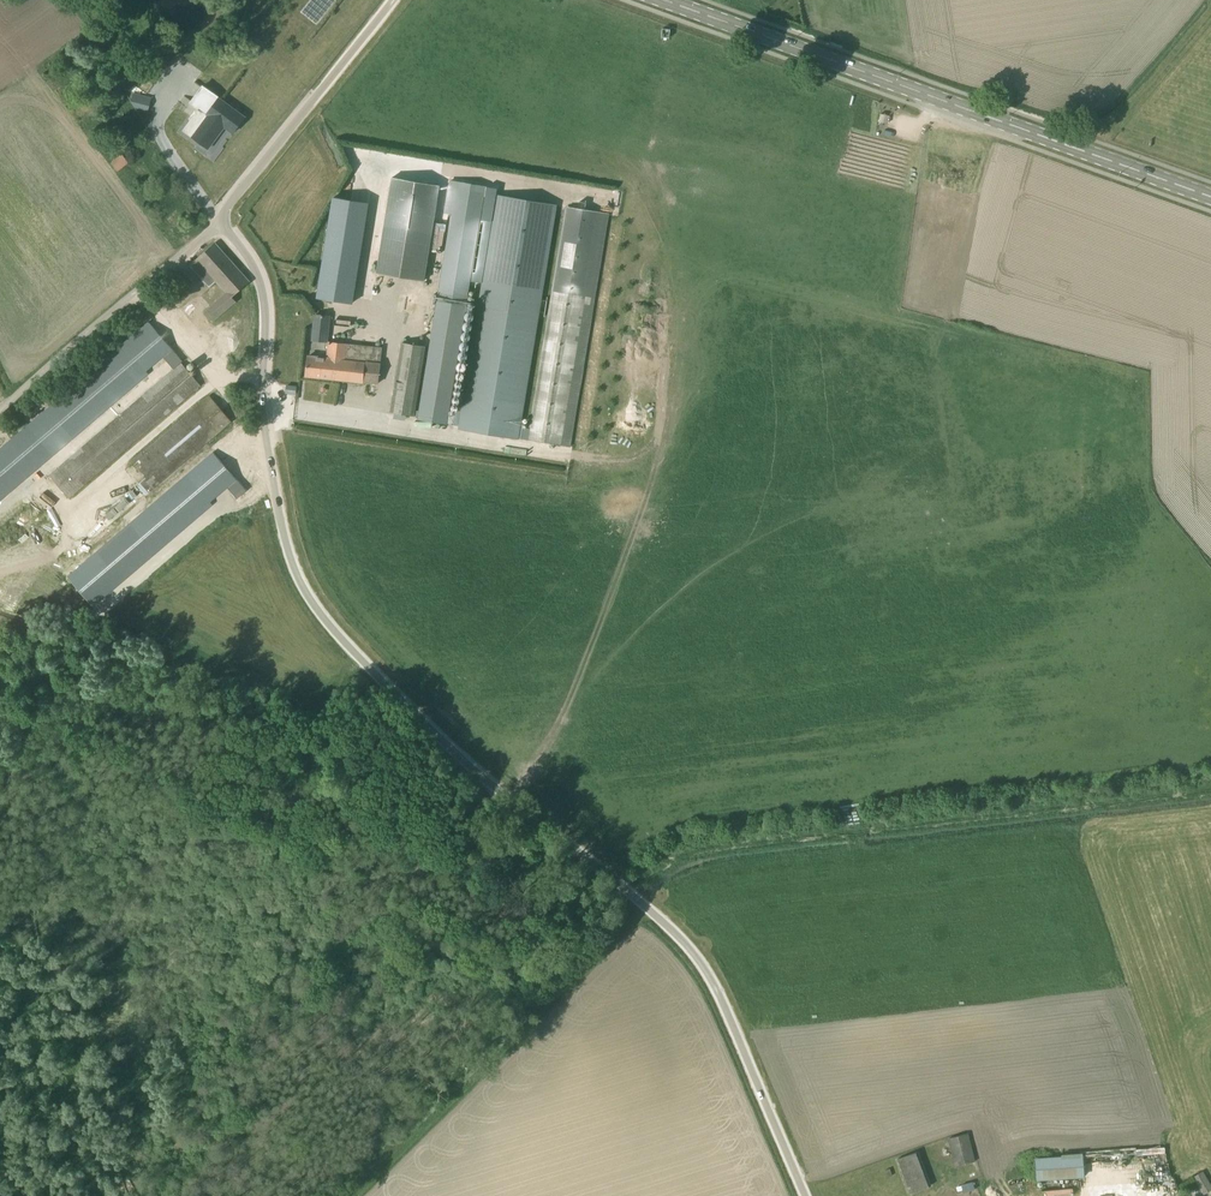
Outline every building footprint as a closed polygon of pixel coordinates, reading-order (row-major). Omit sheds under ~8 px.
[(199,109),(184,131),(193,137),(209,115),(207,114),(220,97),(208,89),(195,107),(199,109)] [(233,133),(245,117),(220,97),(207,114),(209,115),(193,137),(208,148),(224,126),(233,133)] [(136,107),(147,111),(150,102),(139,98),(136,107)] [(111,162),(118,171),(127,164),(120,155),(111,162)] [(392,177),(377,273),(424,280),(440,185),(392,177)] [(426,346),(402,342),(391,412),(419,416),(418,418),(460,425),(460,428),(570,446),(609,214),(568,207),(530,429),(521,427),(556,205),(497,195),(461,417),(450,415),(483,205),(485,193),(456,188),(419,411),(416,410),(426,346)] [(333,197),(317,297),(353,303),(369,203),(333,197)] [(250,282),(214,243),(189,266),(209,288),(217,281),(227,292),(205,311),(213,320),(236,301),(233,297),(250,282)] [(312,341),(328,342),(328,341),(331,315),(314,313),(312,341)] [(22,481),(148,375),(145,372),(163,357),(174,369),(182,362),(183,361),(149,321),(0,449),(0,501),(22,481)] [(378,384),(383,347),(363,345),(361,360),(346,359),(347,343),(328,341),(328,342),(326,358),(308,356),(306,376),(378,384)] [(69,497),(80,488),(201,384),(182,362),(174,369),(50,475),(69,497)] [(298,387),(287,386),(286,395),(297,396),(298,387)] [(146,495),(222,429),(232,421),(209,396),(124,469),(146,495)] [(212,448),(67,573),(91,601),(209,499),(206,496),(224,480),(229,485),(238,477),(212,448)] [(110,1064),(108,1053),(96,1055),(98,1066),(110,1064)] [(955,1167),(976,1161),(969,1133),(948,1138),(955,1167)] [(910,1194),(932,1185),(919,1151),(896,1159),(910,1194)] [(1036,1180),(1084,1176),(1083,1159),(1035,1162),(1036,1180)] [(1200,1189),(1210,1183),(1203,1171),(1193,1177),(1200,1189)]
